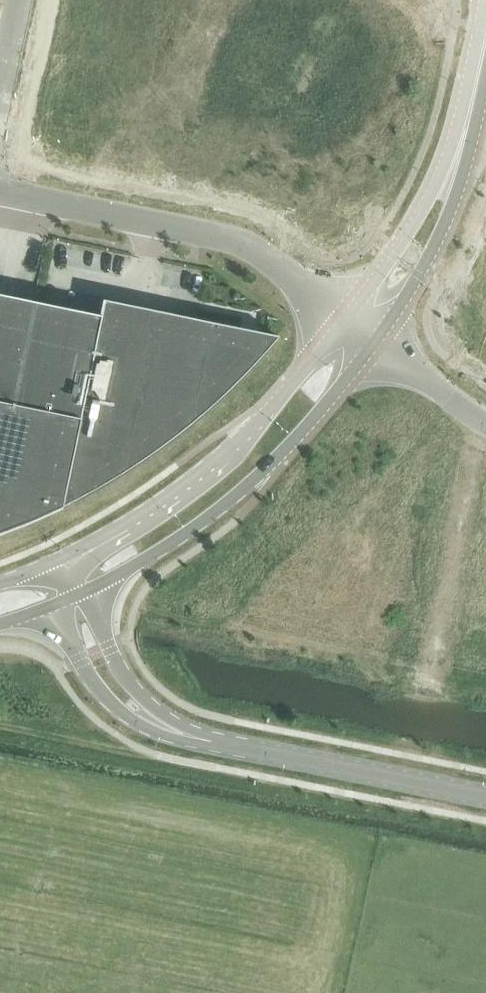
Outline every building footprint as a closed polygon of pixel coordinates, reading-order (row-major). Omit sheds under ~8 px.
[(279,338),(258,334),(257,338),(248,336),(239,334),(240,330),(195,320),(103,302),(99,317),(43,306),(33,304),(25,343),(0,338),(0,534),(4,533),(34,521),(50,514),(80,499),(79,497),(126,470),(162,445),(195,418),(226,391),(243,373),(256,360),(273,341),(276,342),(279,338)]
